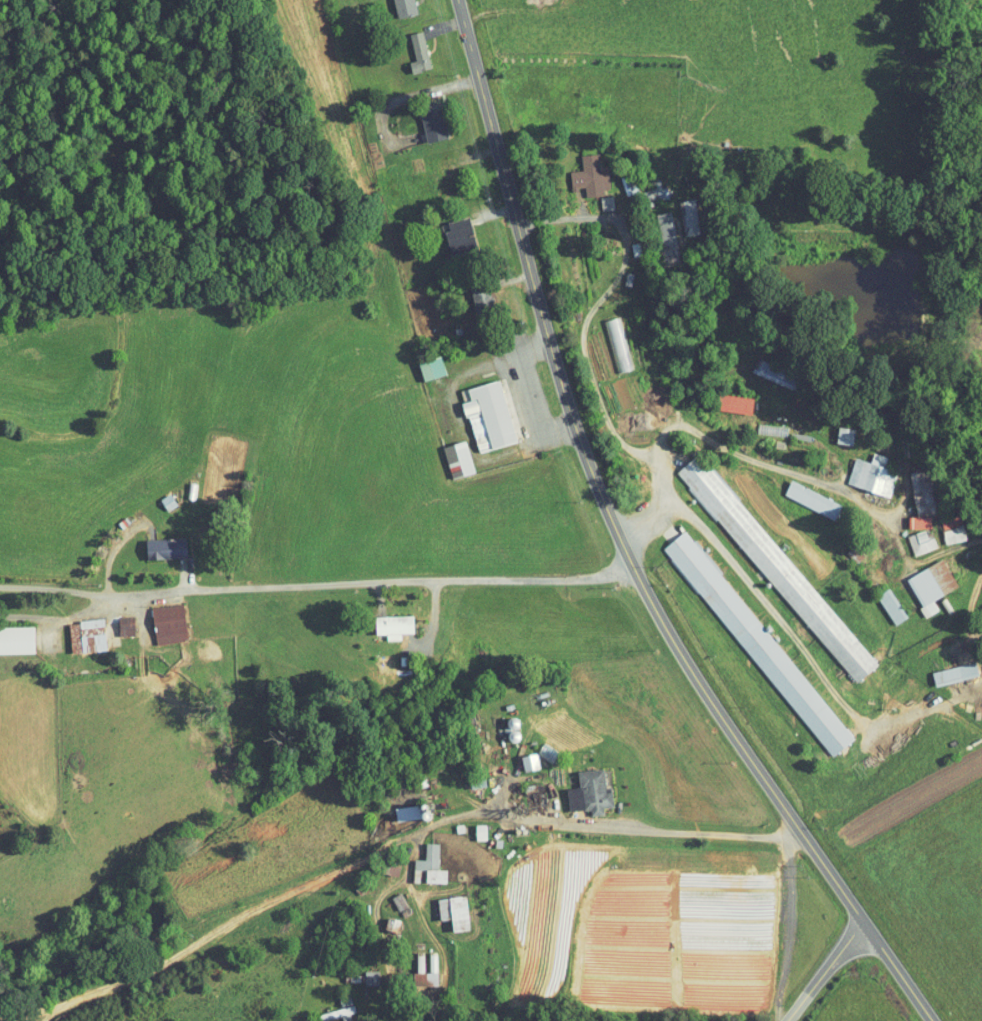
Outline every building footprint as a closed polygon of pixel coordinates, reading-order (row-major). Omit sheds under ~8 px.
[(403,0),(384,0),(386,11),(405,7),(403,0)] [(401,67),(420,62),(411,24),(398,27),(405,54),(398,55),(401,67)] [(410,107),(414,135),(435,132),(431,104),(410,107)] [(596,183),(592,146),(569,149),(571,164),(558,165),(560,184),(573,182),(574,191),(592,189),(591,183),(596,183)] [(637,181),(639,195),(658,192),(655,177),(637,181)] [(671,230),(687,229),(685,193),(669,194),(671,230)] [(643,209),(652,250),(659,249),(660,257),(668,255),(658,205),(643,209)] [(466,241),(456,210),(434,217),(436,222),(432,223),(441,250),(466,241)] [(482,296),(476,276),(458,281),(464,301),(482,296)] [(408,356),(412,374),(435,369),(431,351),(408,356)] [(740,366),(784,385),(790,371),(746,351),(740,366)] [(466,446),(505,436),(489,374),(453,383),(456,394),(453,395),(466,446)] [(711,387),(708,403),(740,409),(743,393),(711,387)] [(745,427),(774,432),(775,421),(747,417),(745,427)] [(826,437),(842,439),(844,422),(827,420),(826,437)] [(441,473),(464,466),(454,434),(432,440),(441,473)] [(771,596),(785,585),(781,580),(784,577),(782,575),(788,570),(689,446),(666,464),(771,596)] [(843,451),(836,478),(879,490),(886,465),(873,461),(876,450),(862,446),(860,455),(843,451)] [(902,466),(903,511),(897,511),(898,522),(920,522),(920,510),(927,510),(926,465),(902,466)] [(824,512),(830,497),(778,475),(772,491),(824,512)] [(929,514),(934,538),(955,534),(952,519),(943,521),(942,512),(929,514)] [(655,538),(816,753),(838,736),(678,522),(655,538)] [(896,529),(902,549),(926,542),(922,528),(916,530),(915,524),(896,529)] [(135,553),(175,552),(174,532),(135,533),(135,553)] [(915,611),(927,604),(922,594),(947,581),(932,553),(895,572),(915,611)] [(895,613),(880,582),(867,588),(881,619),(895,613)] [(144,638),(175,635),(172,598),(141,601),(144,638)] [(365,628),(375,628),(375,634),(390,634),(390,627),(402,626),(402,610),(365,610),(365,628)] [(108,630),(123,630),(123,612),(107,612),(108,630)] [(94,645),(92,614),(58,615),(59,647),(94,645)] [(0,621),(0,647),(23,647),(23,620),(0,621)] [(925,681),(968,669),(964,655),(921,666),(925,681)] [(529,762),(526,747),(510,750),(513,766),(529,762)] [(567,765),(569,781),(555,783),(558,805),(578,803),(579,810),(592,808),(591,802),(602,801),(600,781),(595,782),(592,762),(567,765)] [(535,781),(513,784),(515,800),(536,798),(535,781)] [(465,819),(465,835),(476,834),(475,818),(465,819)] [(428,837),(414,837),(414,854),(402,853),(402,876),(409,876),(409,863),(415,863),(415,877),(436,877),(436,863),(427,863),(428,837)] [(400,907),(390,886),(380,891),(390,912),(400,907)] [(459,924),(454,889),(426,893),(429,915),(440,913),(442,926),(459,924)] [(390,915),(377,911),(373,924),(386,927),(390,915)] [(426,979),(426,966),(403,967),(403,980),(426,979)] [(328,992),(330,1003),(309,1008),(310,1015),(331,1010),(332,1013),(344,1010),(339,990),(328,992)]
